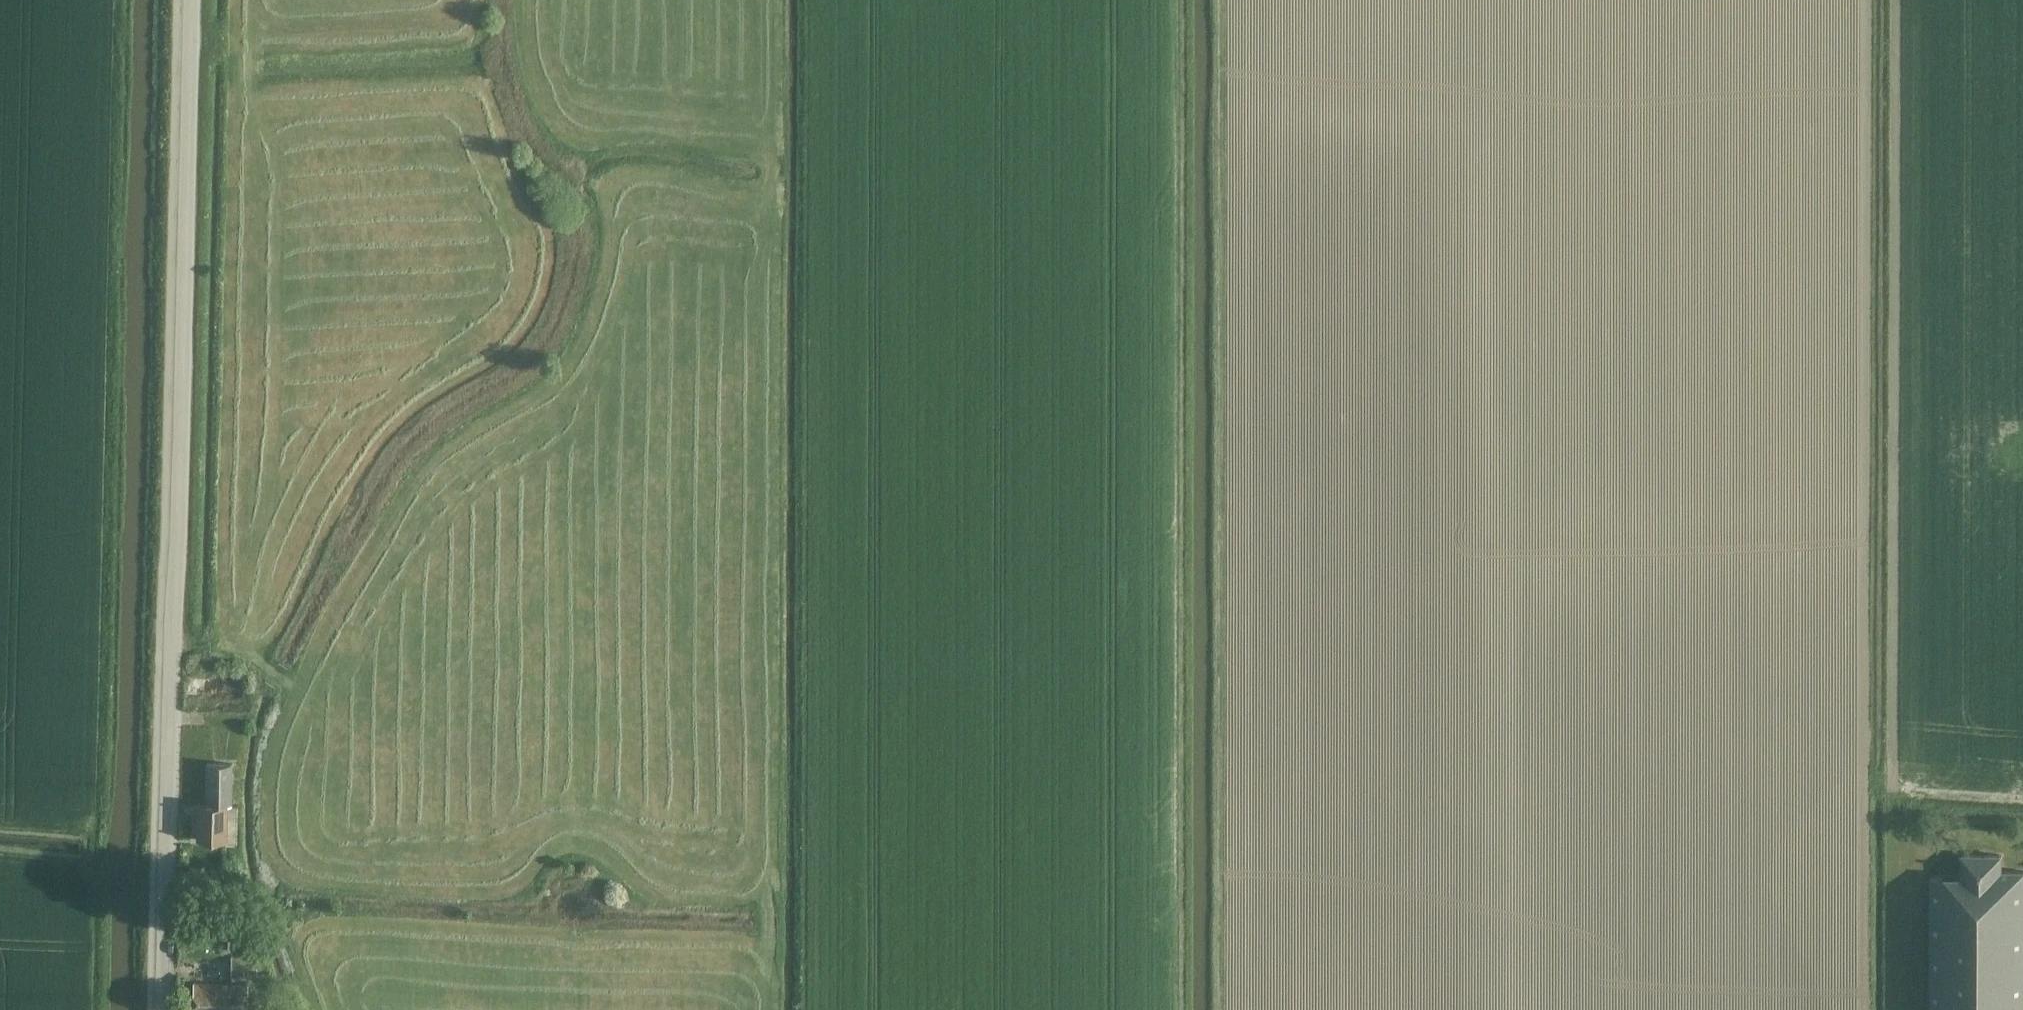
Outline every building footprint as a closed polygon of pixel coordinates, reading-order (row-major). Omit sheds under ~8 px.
[(227,804),(231,804),(231,762),(206,762),(205,803),(197,803),(196,839),(226,839),(227,804)] [(2001,872),(2001,855),(1961,855),(1961,877),(1930,877),(1929,1009),(2022,1009),(2022,872),(2001,872)] [(219,912),(219,921),(230,921),(230,912),(219,912)] [(236,948),(237,931),(229,931),(228,948),(236,948)] [(240,931),(240,943),(249,943),(249,932),(240,931)] [(229,975),(256,975),(256,954),(229,954),(229,975)] [(192,1009),(227,1009),(256,1009),(247,1009),(247,984),(193,983),(192,1009)]
